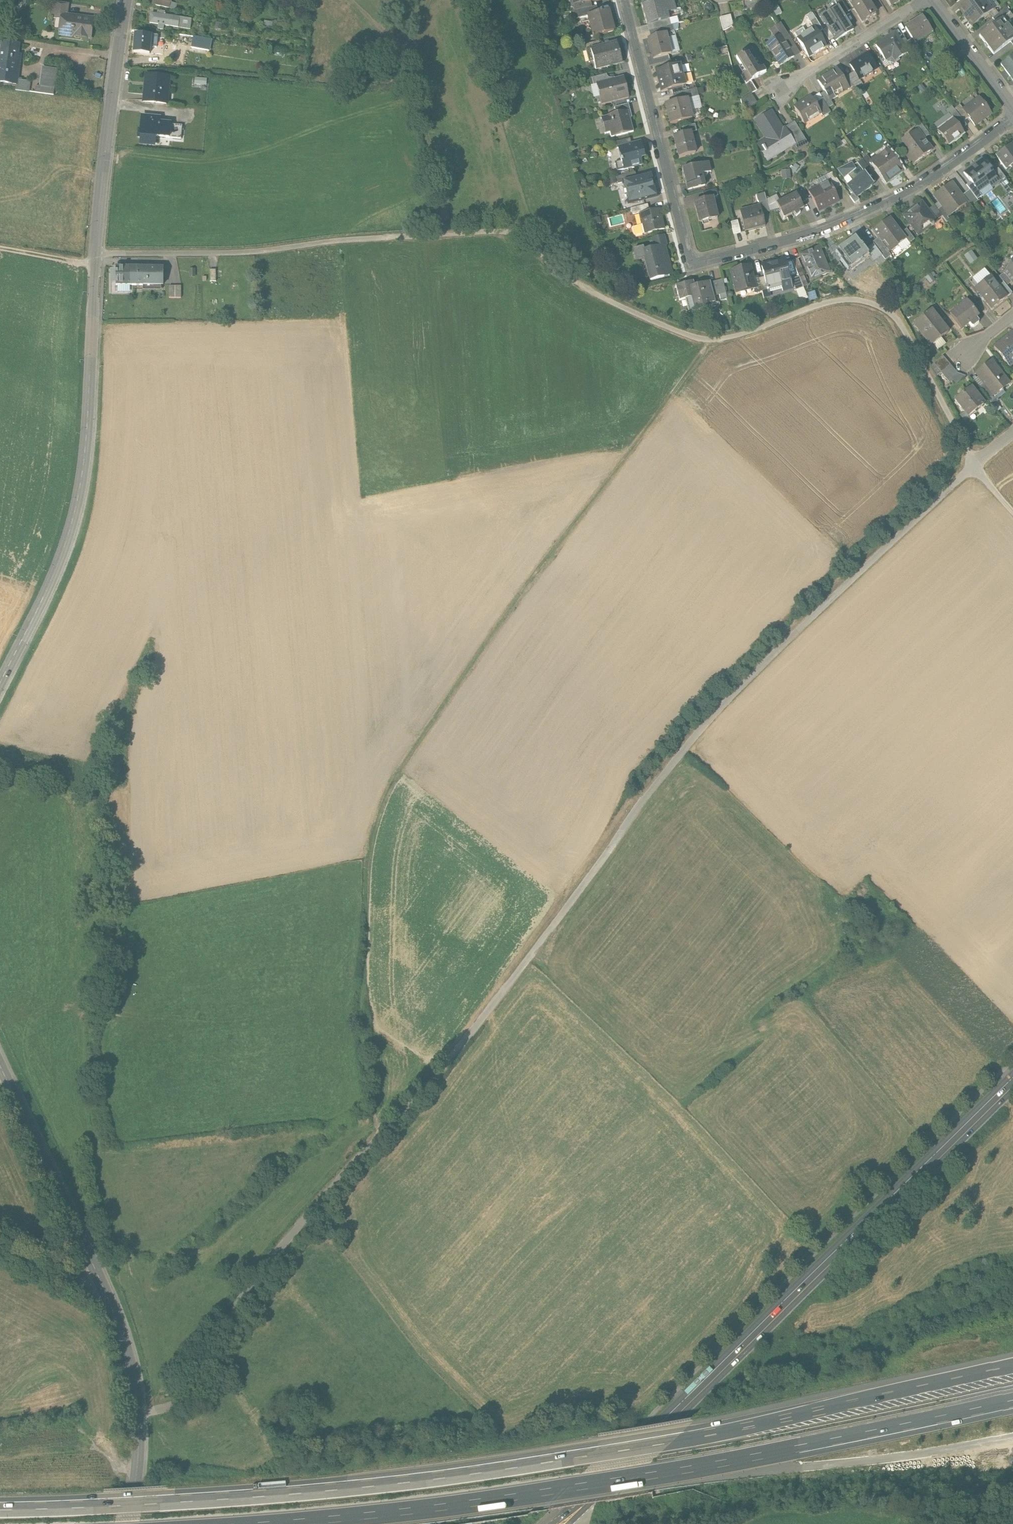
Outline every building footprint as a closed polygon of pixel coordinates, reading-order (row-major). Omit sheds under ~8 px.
[(161,0),(154,0),(152,5),(169,9),(171,2),(161,0)] [(653,1),(652,0),(642,3),(648,24),(652,23),(667,19),(665,12),(675,9),(674,5),(675,4),(674,0),(658,0),(653,1)] [(842,0),(841,0),(836,3),(838,6),(844,15),(849,12),(842,0)] [(862,22),(876,14),(870,4),(867,0),(849,0),(862,22)] [(958,8),(964,16),(965,15),(968,20),(968,21),(972,26),(991,11),(985,3),(986,2),(985,0),(969,0),(958,8)] [(68,3),(55,1),(54,11),(51,11),(50,18),(52,18),(52,16),(61,17),(62,14),(66,15),(68,3)] [(584,2),(572,4),(574,11),(592,7),(590,1),(584,2)] [(574,11),(573,11),(575,20),(588,16),(596,13),(595,6),(592,7),(574,11)] [(844,15),(838,6),(821,16),(836,40),(853,29),(844,15)] [(596,13),(588,16),(591,27),(593,26),(596,35),(613,30),(608,10),(596,13)] [(1002,11),(992,18),(996,24),(1006,16),(1002,11)] [(180,18),(164,16),(165,12),(160,12),(159,15),(151,14),(150,23),(158,24),(158,29),(164,30),(164,25),(178,27),(180,18)] [(730,13),(719,17),(723,29),(734,26),(730,13)] [(980,36),(994,54),(1010,42),(1012,40),(1012,34),(1012,16),(1010,13),(1006,16),(996,24),(980,36)] [(66,15),(62,14),(61,17),(60,30),(58,30),(58,35),(90,39),(92,18),(66,15)] [(918,22),(911,27),(910,26),(906,28),(912,39),(915,43),(916,43),(932,33),(922,17),(916,20),(918,22)] [(191,20),(180,18),(178,27),(189,29),(191,20)] [(823,30),(815,18),(809,22),(813,28),(814,28),(817,34),(823,30)] [(667,19),(652,23),(653,30),(657,29),(668,26),(667,19)] [(791,40),(781,23),(775,26),(781,36),(785,43),(791,40)] [(668,26),(657,29),(659,35),(665,34),(666,34),(674,32),(672,25),(668,26)] [(817,34),(814,28),(813,28),(805,33),(802,28),(794,33),(809,57),(825,47),(817,34)] [(151,35),(136,34),(134,52),(150,54),(151,35)] [(659,35),(648,38),(654,59),(671,54),(666,34),(665,34),(659,35)] [(895,34),(876,45),(886,61),(896,54),(898,58),(907,53),(895,34)] [(781,36),(767,44),(780,65),(793,57),(785,43),(781,36)] [(212,40),(193,37),(191,48),(210,51),(212,40)] [(912,39),(907,42),(914,53),(920,50),(916,43),(915,43),(912,39)] [(35,52),(45,52),(46,40),(25,40),(24,45),(35,45),(35,52)] [(598,41),(585,45),(587,51),(591,50),(600,48),(598,41)] [(3,42),(3,43),(0,42),(0,61),(0,62),(0,82),(17,84),(18,80),(21,60),(18,59),(20,44),(3,42)] [(600,48),(591,50),(596,69),(622,63),(617,43),(600,48)] [(766,71),(751,47),(736,57),(746,72),(741,75),(746,83),(766,71)] [(867,53),(850,65),(854,72),(859,80),(876,69),(867,53)] [(954,55),(944,62),(948,67),(958,60),(954,55)] [(1001,65),(1012,80),(1012,56),(1001,65)] [(679,65),(657,70),(662,91),(670,89),(682,86),(680,79),(683,78),(679,65)] [(58,69),(42,67),(39,86),(55,88),(58,69)] [(836,69),(818,81),(825,92),(831,101),(838,96),(836,93),(847,86),(843,79),(836,69)] [(854,72),(848,76),(854,86),(860,82),(859,80),(854,72)] [(170,77),(147,75),(146,86),(145,86),(143,101),(165,103),(166,92),(168,92),(170,77)] [(605,75),(591,78),(593,85),(596,84),(596,83),(606,81),(605,75)] [(854,86),(848,76),(843,79),(847,86),(849,89),(854,86)] [(606,81),(596,83),(596,84),(601,105),(629,98),(624,77),(606,81)] [(31,82),(18,80),(17,84),(16,90),(30,92),(31,82)] [(682,86),(670,89),(672,95),(675,94),(686,91),(685,85),(682,86)] [(39,86),(38,86),(37,93),(54,95),(55,88),(39,86)] [(686,91),(675,94),(677,101),(684,100),(698,96),(696,89),(686,91)] [(831,101),(825,92),(820,95),(828,109),(834,105),(831,101)] [(751,94),(741,100),(744,112),(757,103),(751,94)] [(821,113),(820,113),(823,117),(830,112),(828,109),(820,95),(819,94),(812,98),(821,113)] [(811,96),(794,107),(804,123),(820,113),(821,113),(812,98),(811,96)] [(979,97),(963,109),(969,118),(975,126),(991,114),(979,97)] [(684,100),(677,101),(666,105),(671,124),(689,119),(684,100)] [(626,105),(614,108),(615,114),(627,111),(626,105)] [(963,109),(960,105),(954,109),(955,111),(963,122),(969,118),(963,109)] [(615,114),(600,118),(604,133),(609,132),(611,137),(633,132),(627,111),(615,114)] [(789,139),(772,111),(756,120),(770,142),(764,146),(767,151),(764,152),(768,158),(791,144),(792,144),(789,139)] [(963,122),(955,111),(949,115),(952,118),(953,118),(958,125),(963,122)] [(160,119),(142,117),(140,130),(138,130),(138,137),(141,137),(140,143),(154,144),(155,136),(169,138),(170,125),(159,124),(160,119)] [(952,118),(940,127),(946,134),(942,137),(944,139),(949,145),(964,133),(958,125),(953,118),(952,118)] [(929,135),(921,123),(914,128),(916,130),(917,129),(924,139),(929,135)] [(695,124),(683,127),(684,133),(690,132),(691,132),(692,133),(697,131),(695,124)] [(182,126),(170,125),(169,138),(181,139),(182,126)] [(916,130),(907,137),(911,142),(907,145),(912,152),(906,156),(912,164),(932,150),(924,139),(917,129),(916,130)] [(684,133),(674,136),(679,157),(695,154),(690,132),(684,133)] [(801,132),(789,139),(792,144),(791,144),(796,151),(808,144),(801,132)] [(907,137),(901,141),(908,150),(904,153),(906,156),(912,152),(907,145),(911,142),(907,137)] [(629,139),(615,142),(617,148),(618,148),(618,147),(631,144),(629,139)] [(631,144),(618,147),(618,148),(621,159),(620,159),(620,161),(615,162),(617,171),(642,165),(640,157),(643,156),(640,142),(631,144)] [(896,153),(889,142),(883,146),(887,151),(887,150),(891,157),(896,153)] [(1012,143),(996,155),(1006,169),(1011,166),(1012,169),(1012,145),(1012,143)] [(887,151),(881,155),(883,157),(873,165),(886,183),(902,171),(891,157),(887,150),(887,151)] [(869,169),(862,160),(856,165),(863,174),(869,169)] [(982,160),(964,173),(978,191),(996,178),(992,173),(982,160)] [(708,163),(682,169),(687,191),(705,186),(702,175),(710,173),(708,163)] [(856,165),(854,163),(853,164),(852,163),(837,170),(844,179),(848,176),(854,184),(848,188),(851,192),(853,191),(857,197),(872,186),(856,165)] [(998,168),(992,173),(996,178),(999,183),(1005,178),(998,168)] [(842,186),(832,173),(826,176),(829,182),(830,182),(834,190),(842,186)] [(630,174),(616,177),(617,184),(623,182),(623,181),(631,179),(630,174)] [(631,179),(623,181),(623,182),(629,203),(656,196),(650,175),(631,179)] [(829,182),(809,192),(818,211),(839,201),(834,190),(830,182),(829,182)] [(952,182),(934,195),(950,217),(967,204),(962,196),(952,182)] [(716,189),(702,192),(704,199),(712,197),(717,196),(716,189)] [(806,201),(801,190),(795,193),(800,204),(806,201)] [(978,202),(970,190),(962,196),(967,204),(969,208),(978,202)] [(795,193),(776,203),(784,219),(803,209),(800,204),(795,193)] [(704,199),(694,202),(700,223),(717,218),(712,197),(704,199)] [(766,200),(758,202),(759,205),(760,205),(762,214),(769,212),(766,200)] [(921,203),(903,216),(918,236),(930,227),(931,228),(933,226),(932,225),(936,222),(928,211),(921,203)] [(647,204),(630,209),(632,215),(649,210),(647,204)] [(759,205),(741,209),(744,218),(741,218),(745,231),(765,226),(762,214),(760,205),(759,205)] [(942,217),(934,206),(928,211),(936,222),(942,217)] [(659,210),(640,215),(643,227),(633,229),(635,236),(664,229),(659,210)] [(901,233),(890,218),(871,232),(882,247),(888,254),(906,240),(907,240),(901,233)] [(914,240),(906,229),(901,233),(907,240),(906,240),(909,244),(914,240)] [(664,235),(651,238),(654,248),(664,245),(664,247),(666,246),(664,235)] [(854,239),(836,252),(841,260),(840,260),(847,270),(867,255),(865,252),(861,246),(860,246),(854,239)] [(882,247),(877,240),(872,243),(874,245),(877,250),(882,247)] [(654,248),(644,251),(651,279),(652,280),(672,275),(664,247),(664,245),(654,248)] [(874,245),(865,252),(867,255),(872,263),(882,256),(877,250),(874,245)] [(888,254),(882,247),(877,250),(882,256),(885,261),(890,257),(888,254)] [(818,248),(800,256),(810,280),(812,279),(812,280),(820,277),(820,276),(821,275),(818,269),(826,266),(818,248)] [(644,251),(634,253),(636,261),(643,259),(649,280),(651,279),(644,251)] [(784,258),(775,261),(776,263),(761,267),(767,287),(781,283),(783,291),(792,288),(784,258)] [(802,269),(798,259),(792,261),(796,271),(802,269)] [(1009,268),(1003,273),(1011,282),(1012,285),(1012,261),(1009,268)] [(163,267),(116,267),(116,273),(111,273),(111,283),(116,283),(116,286),(143,286),(143,285),(163,285),(163,267)] [(749,267),(732,271),(737,291),(753,287),(754,287),(751,278),(749,267)] [(998,286),(985,270),(973,280),(978,286),(976,287),(992,308),(1006,297),(998,286)] [(1011,282),(1003,273),(999,276),(1003,282),(1006,286),(1011,282)] [(758,276),(751,278),(754,287),(753,287),(755,293),(762,292),(758,276)] [(799,277),(792,279),(795,291),(804,288),(799,277)] [(722,280),(715,282),(719,295),(726,293),(722,280)] [(709,282),(694,286),(693,282),(676,286),(680,301),(691,298),(692,304),(689,305),(691,312),(707,308),(706,305),(714,303),(713,297),(709,283),(709,282)] [(715,282),(709,283),(713,297),(719,295),(715,282)] [(1006,286),(1003,282),(998,286),(1006,297),(1012,293),(1006,286)] [(181,287),(169,287),(169,299),(181,299),(181,287)] [(979,306),(972,297),(967,300),(969,303),(974,310),(979,306)] [(969,303),(951,316),(961,329),(979,315),(974,310),(969,303)] [(948,331),(931,310),(912,324),(918,332),(921,330),(932,344),(948,331)] [(994,347),(1010,366),(1012,364),(1012,332),(994,347)] [(943,356),(934,364),(941,372),(951,364),(943,356)] [(991,362),(976,374),(984,384),(993,395),(994,395),(1001,388),(1002,389),(1009,384),(991,362)] [(951,364),(941,372),(948,381),(958,373),(951,364)] [(984,384),(979,389),(990,403),(996,398),(994,395),(993,395),(984,384)] [(970,388),(955,400),(966,415),(973,409),(975,411),(984,404),(978,396),(976,397),(970,388)]
